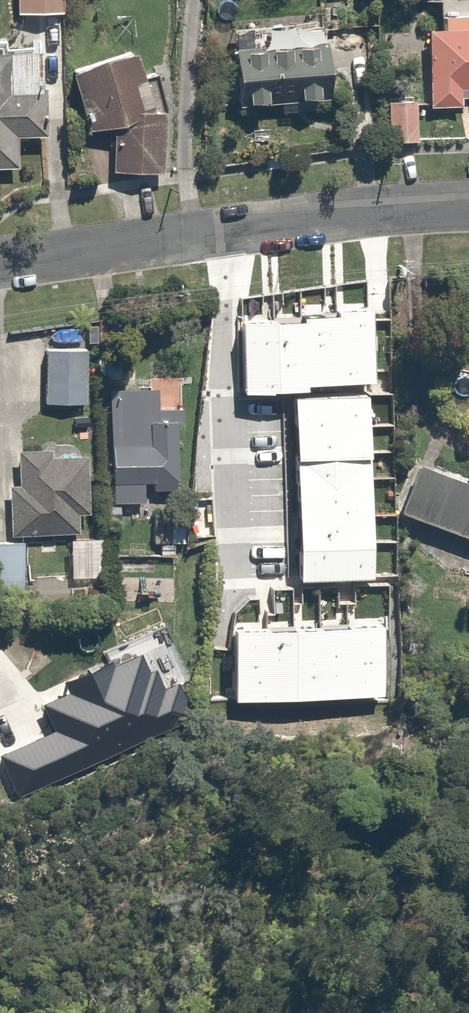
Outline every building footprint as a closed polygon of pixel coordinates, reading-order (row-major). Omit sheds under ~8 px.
[(418,25),(416,88),(421,88),(420,113),(454,115),(455,86),(468,87),(468,27),(456,27),(457,10),(433,9),(432,26),(418,25)] [(325,98),(326,32),(312,31),(313,16),(246,15),(245,37),(218,36),(218,97),(325,98)] [(109,44),(109,45),(54,66),(78,130),(101,121),(99,168),(152,168),(154,110),(138,107),(109,44)] [(0,55),(0,169),(21,168),(20,138),(48,136),(46,52),(0,55)] [(413,98),(383,98),(384,138),(414,138),(413,98)] [(341,318),(345,386),(376,384),(375,312),(341,313),(341,318)] [(307,322),(310,387),(345,386),(341,318),(307,319),(307,322)] [(307,322),(277,324),(280,394),(310,392),(310,387),(307,322)] [(277,324),(244,325),(246,395),(280,394),(277,324)] [(70,339),(40,337),(37,397),(82,399),(83,378),(68,377),(70,339)] [(180,376),(101,378),(104,498),(139,497),(138,473),(143,472),(143,485),(168,485),(166,416),(181,416),(180,376)] [(371,397),(298,400),(299,430),(373,427),(371,397)] [(373,427),(299,430),(300,458),(374,457),(373,427)] [(12,431),(12,445),(12,477),(2,477),(2,527),(69,527),(69,504),(79,504),(79,450),(43,450),(43,430),(12,431)] [(374,457),(300,458),(300,481),(374,479),(374,457)] [(423,468),(403,514),(468,539),(468,485),(423,468)] [(374,479),(300,481),(302,518),(375,515),(374,479)] [(376,543),(375,515),(302,518),(303,546),(376,543)] [(98,531),(64,530),(63,569),(97,570),(98,531)] [(0,533),(0,587),(20,587),(19,533),(0,533)] [(375,579),(376,543),(303,546),(303,581),(375,579)] [(387,697),(386,630),(349,631),(350,700),(387,697)] [(323,701),(323,631),(298,632),(299,701),(323,701)] [(350,700),(349,631),(323,631),(323,701),(350,700)] [(299,701),(298,632),(270,633),(270,701),(299,701)] [(270,701),(270,633),(238,633),(239,701),(270,701)] [(57,732),(1,757),(19,798),(200,717),(180,684),(167,689),(158,670),(151,673),(143,655),(117,666),(114,662),(67,682),(72,693),(45,705),(57,732)]
